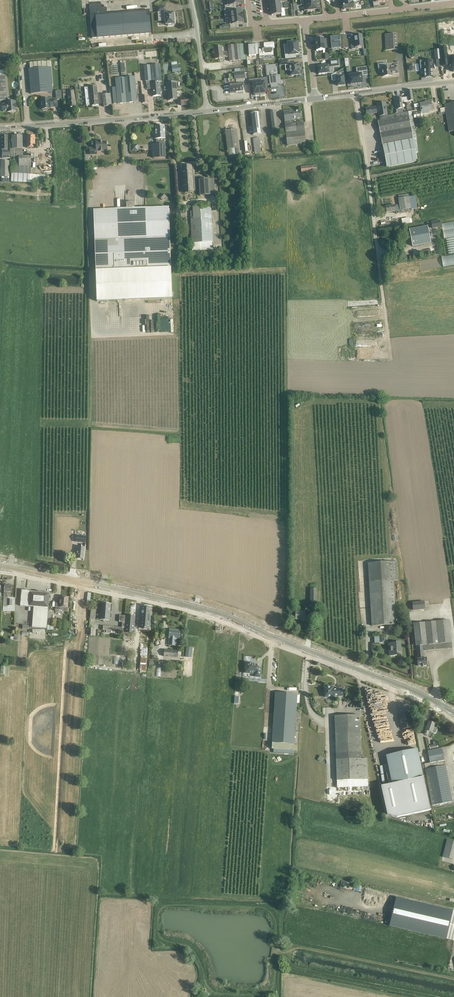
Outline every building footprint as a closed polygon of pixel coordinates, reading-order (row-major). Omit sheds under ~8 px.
[(234,8),(233,5),(241,4),(240,1),(241,1),(241,0),(226,0),(227,5),(225,6),(225,10),(227,9),(234,8)] [(166,11),(166,6),(157,7),(158,12),(159,16),(164,16),(165,17),(166,25),(168,24),(168,26),(173,25),(173,24),(175,24),(174,12),(169,13),(168,11),(166,11)] [(107,13),(107,7),(95,8),(95,14),(90,15),(92,38),(152,34),(150,10),(107,13)] [(228,13),(229,13),(230,18),(243,17),(243,14),(242,14),(242,11),(234,12),(234,8),(227,9),(228,13)] [(230,18),(229,19),(230,28),(236,28),(236,24),(243,23),(243,20),(243,17),(230,18)] [(355,38),(351,39),(352,49),(356,49),(356,47),(363,47),(362,34),(358,35),(358,36),(354,36),(355,38)] [(397,34),(385,34),(385,50),(398,50),(397,34)] [(340,37),(340,36),(330,37),(331,49),(341,48),(340,44),(342,44),(341,37),(340,37)] [(323,38),(315,39),(317,51),(325,50),(324,48),(328,48),(327,39),(324,39),(323,38)] [(263,56),(274,56),(273,49),(275,49),(274,42),(264,43),(264,49),(262,49),(263,56)] [(298,43),(298,42),(288,43),(289,55),(285,55),(285,59),(296,58),(296,54),(299,54),(299,53),(299,51),(298,49),(299,49),(299,43),(298,43)] [(223,58),(223,56),(226,56),(226,57),(229,57),(229,62),(246,60),(244,44),(240,45),(239,44),(227,45),(228,52),(222,52),(222,46),(214,47),(216,59),(223,58)] [(252,46),(252,45),(248,46),(249,56),(256,56),(256,55),(259,54),(258,48),(255,48),(255,46),(252,46)] [(441,47),(443,66),(448,66),(448,65),(450,65),(450,66),(449,66),(450,66),(450,68),(450,70),(450,71),(452,71),(453,71),(453,72),(453,57),(448,58),(447,57),(446,47),(441,47)] [(115,61),(115,58),(154,55),(154,50),(106,53),(107,61),(115,61)] [(345,58),(346,71),(351,71),(351,64),(361,64),(360,57),(345,58)] [(318,67),(319,74),(329,73),(329,69),(333,68),(333,66),(339,66),(338,60),(329,61),(330,66),(328,66),(318,67)] [(425,78),(433,77),(431,60),(424,61),(425,78)] [(51,66),(51,67),(50,61),(29,63),(30,68),(29,69),(31,94),(53,92),(52,85),(53,85),(51,66)] [(290,64),(291,76),(291,75),(291,76),(295,76),(295,75),(300,75),(299,63),(290,64)] [(161,88),(160,88),(160,85),(162,85),(162,82),(161,64),(144,66),(145,81),(146,81),(146,85),(152,85),(153,96),(161,96),(160,93),(162,93),(161,88)] [(275,64),(266,66),(267,77),(268,85),(271,85),(271,88),(278,87),(278,84),(283,83),(283,80),(281,80),(280,76),(276,77),(276,76),(269,77),(269,71),(276,70),(275,64)] [(360,73),(349,75),(350,84),(362,82),(361,76),(367,75),(366,66),(360,67),(360,73)] [(391,66),(382,67),(383,76),(391,75),(391,73),(398,72),(397,66),(391,67),(391,66)] [(6,76),(6,70),(0,71),(0,101),(9,100),(6,76)] [(337,80),(337,85),(344,85),(343,76),(336,77),(336,72),(331,75),(331,81),(337,80)] [(242,87),(242,83),(243,83),(243,78),(245,78),(244,73),(228,74),(228,78),(227,78),(228,84),(229,84),(230,93),(234,93),(233,92),(243,91),(243,88),(243,87),(242,87)] [(135,76),(115,78),(117,104),(137,102),(135,76)] [(264,82),(258,82),(260,95),(265,94),(265,93),(266,93),(265,88),(268,87),(268,85),(267,77),(263,78),(264,82)] [(253,79),(249,80),(250,87),(253,87),(254,95),(255,94),(255,96),(260,95),(258,82),(253,83),(253,79)] [(176,82),(166,83),(167,92),(168,92),(169,100),(177,100),(176,91),(177,91),(176,82)] [(97,86),(89,87),(91,106),(99,105),(97,86)] [(102,90),(102,95),(104,107),(112,106),(110,94),(110,89),(102,90)] [(63,93),(67,93),(69,107),(76,106),(74,90),(67,91),(67,90),(63,90),(63,93)] [(404,98),(404,101),(413,100),(411,90),(407,90),(408,97),(404,98)] [(181,106),(190,105),(189,97),(180,98),(181,106)] [(404,98),(402,98),(402,97),(396,98),(397,109),(403,108),(402,102),(404,101),(404,98)] [(50,98),(41,99),(42,109),(51,108),(50,107),(57,106),(57,99),(50,99),(50,98)] [(414,108),(421,107),(421,111),(427,110),(434,109),(433,106),(432,106),(431,100),(427,101),(427,102),(414,104),(414,108)] [(7,104),(2,104),(3,111),(7,111),(7,112),(16,111),(15,101),(7,102),(7,104)] [(382,145),(387,168),(418,162),(416,153),(418,153),(417,138),(415,127),(412,111),(408,111),(387,115),(385,102),(377,104),(378,107),(376,107),(366,108),(367,115),(377,113),(377,112),(379,112),(379,116),(380,116),(380,121),(378,122),(382,145)] [(444,104),(445,108),(440,108),(441,112),(438,112),(439,115),(446,114),(449,132),(453,131),(453,132),(453,103),(444,104)] [(270,111),(272,131),(273,135),(271,136),(272,151),(277,150),(275,136),(278,136),(277,130),(278,130),(276,110),(270,111)] [(285,121),(285,124),(287,146),(306,143),(304,121),(294,123),(293,119),(301,118),(301,111),(293,111),(293,110),(283,111),(285,121)] [(251,114),(252,127),(248,128),(249,133),(253,132),(253,135),(262,134),(259,113),(251,114)] [(166,158),(165,144),(164,140),(165,140),(165,126),(155,126),(156,132),(154,132),(155,139),(156,139),(156,144),(152,144),(153,158),(166,158)] [(240,154),(239,148),(237,129),(225,130),(228,156),(240,154)] [(12,143),(12,149),(10,149),(10,157),(13,157),(13,163),(10,163),(10,167),(11,167),(11,182),(45,183),(46,175),(31,175),(31,156),(23,156),(22,149),(23,149),(23,135),(12,136),(12,139),(11,139),(11,143),(12,143)] [(35,135),(27,136),(27,148),(35,148),(35,135)] [(259,138),(253,139),(255,155),(261,154),(259,138)] [(97,155),(97,151),(107,151),(107,141),(96,141),(96,148),(89,148),(90,155),(97,155)] [(8,177),(10,177),(10,161),(0,161),(0,177),(2,177),(2,182),(8,182),(8,177)] [(194,177),(193,170),(193,165),(191,165),(182,166),(184,193),(193,193),(193,190),(195,190),(194,177)] [(209,179),(199,179),(200,195),(210,195),(209,179)] [(386,212),(396,211),(396,214),(411,212),(411,209),(417,208),(415,196),(398,198),(399,204),(395,205),(385,206),(386,212)] [(135,214),(135,202),(126,202),(126,209),(94,210),(96,270),(97,301),(172,299),(171,267),(169,207),(145,208),(145,213),(135,214)] [(213,250),(213,242),(211,206),(192,207),(193,217),(190,217),(192,243),(192,251),(213,250)] [(432,228),(441,227),(440,220),(431,221),(432,228)] [(442,266),(453,264),(453,221),(441,223),(443,239),(446,238),(448,255),(441,256),(442,266)] [(428,226),(409,229),(412,246),(431,242),(428,226)] [(76,535),(75,542),(85,543),(86,536),(76,535)] [(78,546),(77,558),(83,559),(85,547),(78,546)] [(368,563),(372,626),(396,625),(394,580),(398,580),(397,561),(368,563)] [(4,592),(3,607),(7,607),(7,609),(15,609),(15,598),(12,598),(12,599),(8,599),(9,592),(12,592),(12,586),(11,586),(8,585),(8,586),(5,585),(4,592)] [(29,591),(29,590),(21,590),(20,606),(34,607),(33,621),(47,623),(50,593),(42,592),(42,591),(41,591),(41,592),(39,592),(39,591),(38,591),(38,592),(29,591)] [(63,607),(68,608),(69,597),(61,597),(60,604),(56,603),(55,611),(62,612),(63,607)] [(424,601),(412,602),(413,611),(425,609),(424,601)] [(100,611),(99,619),(110,620),(111,604),(102,603),(101,611),(100,611)] [(142,606),(141,628),(149,628),(151,607),(142,606)] [(296,612),(296,620),(304,620),(304,621),(310,621),(310,614),(304,614),(304,612),(296,612)] [(124,632),(125,616),(120,615),(119,622),(122,622),(122,627),(103,626),(103,630),(107,630),(107,633),(115,633),(115,631),(124,632)] [(125,616),(124,632),(134,633),(135,617),(125,616)] [(416,646),(417,659),(418,666),(422,665),(423,666),(427,665),(426,658),(424,658),(423,651),(452,648),(451,642),(452,642),(449,620),(413,623),(416,646)] [(170,630),(169,638),(170,638),(169,645),(176,646),(176,638),(179,638),(180,630),(170,630)] [(401,641),(396,642),(396,643),(389,643),(389,656),(397,656),(397,652),(401,652),(401,641)] [(164,650),(164,656),(178,658),(179,651),(164,650)] [(245,662),(245,673),(255,673),(254,676),(261,677),(261,668),(257,668),(257,665),(251,665),(251,662),(245,662)] [(333,687),(324,687),(325,697),(334,697),(333,696),(343,696),(343,688),(336,688),(336,689),(333,689),(333,687)] [(297,750),(300,713),(296,713),(297,694),(276,692),(272,749),(274,749),(273,753),(293,754),(293,750),(297,750)] [(412,727),(409,713),(407,713),(406,713),(402,714),(401,714),(400,715),(401,720),(402,723),(401,724),(403,729),(412,727)] [(360,715),(335,716),(336,760),(336,767),(337,780),(337,787),(368,786),(368,779),(367,759),(361,759),(360,715)] [(429,721),(426,730),(424,734),(427,735),(429,731),(435,733),(436,733),(437,729),(437,728),(434,727),(435,723),(429,721)] [(424,764),(425,769),(432,806),(452,802),(444,761),(442,748),(428,751),(430,763),(424,764)] [(423,777),(417,749),(386,755),(390,773),(386,773),(389,783),(392,783),(392,784),(381,786),(387,814),(397,817),(431,810),(424,777),(423,777)] [(442,857),(452,860),(453,853),(453,842),(447,840),(442,857)] [(453,941),(453,910),(396,897),(389,926),(453,941)]
